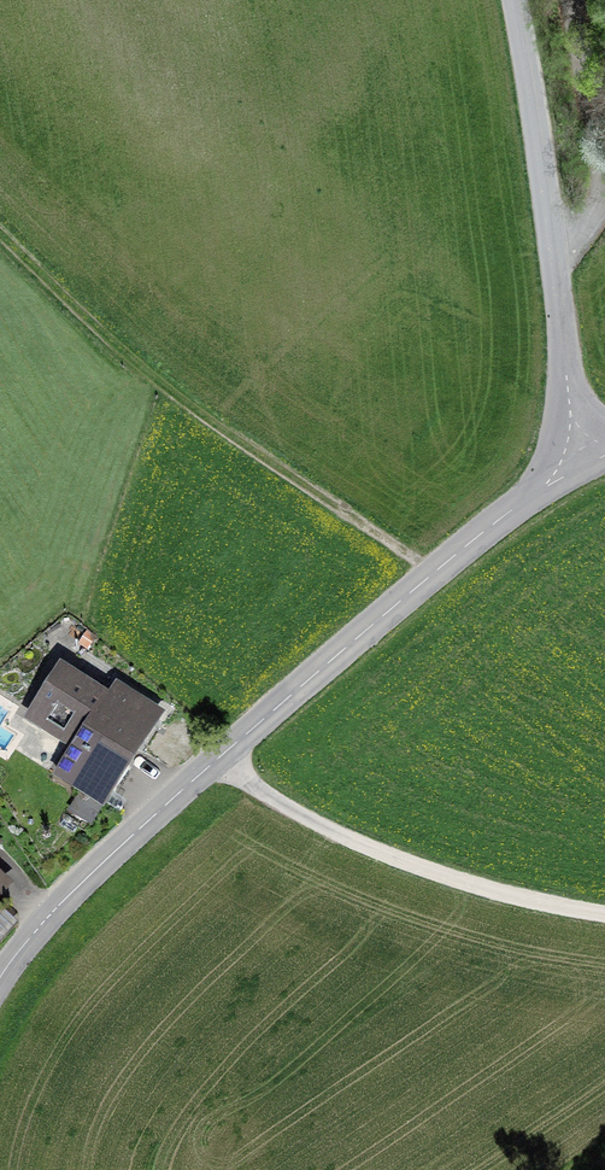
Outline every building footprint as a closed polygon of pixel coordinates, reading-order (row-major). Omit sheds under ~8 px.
[(90,755),(97,759),(79,786),(104,801),(158,716),(133,701),(127,697),(120,708),(60,670),(30,717),(90,755)] [(0,912),(0,947),(21,923),(4,908),(0,912)]
